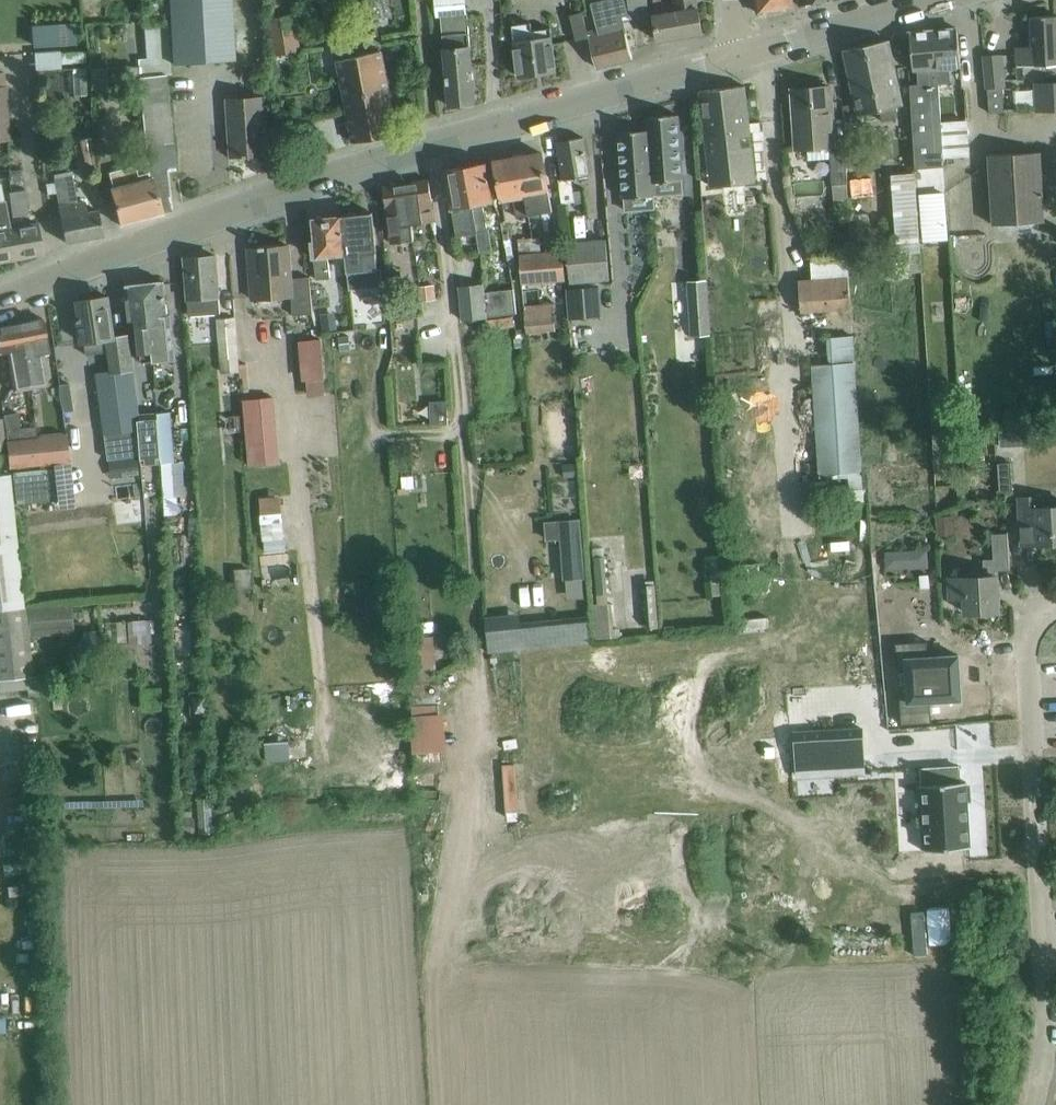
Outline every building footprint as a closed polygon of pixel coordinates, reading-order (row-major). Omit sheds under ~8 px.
[(171,20),(173,55),(173,59),(234,55),(231,0),(170,0),(171,20)] [(437,16),(441,15),(447,84),(449,106),(476,103),(474,81),(468,12),(466,12),(465,0),(436,0),(437,16)] [(588,32),(592,46),(597,67),(633,58),(631,50),(627,37),(622,17),(629,15),(625,0),(608,0),(592,4),(599,29),(588,32)] [(650,16),(648,0),(628,0),(630,19),(650,16)] [(655,19),(659,40),(703,33),(697,0),(675,0),(662,2),(662,0),(653,0),(654,3),(652,3),(655,19)] [(758,13),(793,7),(792,0),(756,0),(758,13)] [(294,15),(271,18),(276,54),(299,50),(294,15)] [(1055,65),(1055,15),(1032,17),(1034,46),(1018,47),(1019,68),(1055,65)] [(137,58),(138,77),(148,172),(137,175),(135,165),(109,172),(113,187),(111,187),(115,204),(121,225),(162,214),(161,211),(170,207),(167,196),(169,196),(166,171),(176,170),(174,148),(166,74),(171,74),(170,56),(173,55),(171,20),(145,21),(148,57),(137,58)] [(512,25),(516,54),(519,76),(556,71),(551,27),(532,30),(531,22),(512,25)] [(74,24),(31,27),(32,47),(76,45),(74,24)] [(118,25),(115,30),(117,35),(123,35),(126,31),(123,26),(118,25)] [(935,30),(938,84),(952,83),(950,67),(961,66),(959,50),(958,28),(935,30)] [(938,84),(935,30),(910,32),(914,70),(918,70),(919,84),(910,85),(912,106),(915,168),(943,166),(938,84)] [(904,104),(893,61),(888,40),(844,49),(849,71),(859,115),(904,104)] [(338,59),(350,121),(354,142),(397,134),(393,112),(381,50),(338,59)] [(1005,53),(984,53),(984,87),(1005,86),(1005,53)] [(0,69),(0,139),(12,138),(7,69),(0,69)] [(1055,110),(1055,84),(1046,85),(1048,110),(1055,110)] [(745,86),(701,90),(711,185),(704,186),(708,228),(771,222),(767,179),(756,180),(745,86)] [(830,86),(793,89),(794,111),(797,147),(807,147),(808,160),(831,159),(830,151),(830,145),(834,145),(832,108),(830,86)] [(941,97),(944,157),(969,156),(967,121),(956,122),(954,96),(941,97)] [(229,99),(231,134),(232,156),(244,155),(245,157),(248,157),(248,155),(267,153),(264,97),(229,99)] [(654,195),(655,195),(683,193),(682,180),(683,180),(678,114),(647,117),(648,130),(649,130),(654,195)] [(649,130),(648,130),(619,132),(624,198),(625,198),(626,211),(656,209),(655,195),(654,195),(649,130)] [(81,138),(87,172),(98,169),(92,136),(81,138)] [(590,175),(588,159),(584,137),(558,141),(562,163),(565,179),(590,175)] [(845,150),(830,151),(831,159),(832,184),(847,183),(845,150)] [(994,224),(1045,221),(1040,151),(989,154),(994,224)] [(542,153),(519,157),(529,215),(541,213),(537,193),(549,191),(542,153)] [(529,215),(519,157),(495,161),(502,199),(514,197),(517,217),(529,215)] [(466,166),(481,251),(493,249),(489,229),(488,229),(483,203),(494,201),(490,184),(487,163),(466,166)] [(481,251),(466,166),(445,170),(457,236),(477,232),(480,251),(481,251)] [(21,171),(11,172),(12,182),(22,181),(21,171)] [(71,171),(53,175),(59,206),(61,220),(65,242),(103,235),(103,234),(99,214),(98,210),(87,212),(85,201),(76,203),(71,171)] [(914,171),(891,173),(896,252),(919,251),(914,171)] [(875,195),(874,177),(852,178),(853,197),(875,195)] [(434,221),(432,201),(429,180),(406,183),(412,224),(434,221)] [(412,224),(406,183),(383,187),(389,228),(400,226),(402,237),(414,235),(412,224)] [(562,203),(575,201),(573,187),(560,189),(562,203)] [(12,217),(28,215),(25,190),(9,192),(12,217)] [(346,254),(348,287),(383,284),(381,267),(378,268),(376,251),(375,234),(372,212),(359,214),(356,210),(349,211),(347,215),(342,216),(346,254)] [(346,254),(342,216),(314,219),(316,242),(313,242),(317,279),(330,277),(328,255),(346,254)] [(10,222),(16,258),(43,254),(37,223),(25,225),(24,219),(13,221),(13,222),(10,222)] [(10,222),(5,223),(6,229),(0,230),(0,261),(16,258),(10,222)] [(522,283),(566,279),(563,251),(541,252),(540,237),(519,239),(522,283)] [(610,279),(607,239),(570,243),(573,282),(610,279)] [(313,313),(312,298),(310,277),(291,278),(289,245),(266,247),(266,245),(260,246),(260,248),(249,248),(252,299),(291,296),(293,315),(313,313)] [(801,311),(852,308),(848,252),(810,255),(812,279),(799,279),(801,311)] [(219,296),(218,277),(216,255),(185,258),(187,280),(188,299),(219,296)] [(707,280),(689,281),(692,335),(710,334),(707,280)] [(145,283),(154,361),(154,360),(154,361),(176,359),(170,315),(168,315),(164,281),(145,283)] [(424,300),(438,298),(436,282),(422,284),(424,300)] [(154,361),(145,283),(125,285),(130,320),(137,319),(142,362),(154,361)] [(401,284),(388,285),(391,318),(403,317),(402,299),(401,284)] [(487,316),(484,292),(483,284),(459,286),(463,319),(487,316)] [(569,288),(571,319),(601,316),(599,286),(569,288)] [(514,288),(484,292),(487,316),(517,313),(514,288)] [(140,419),(132,356),(129,334),(115,336),(109,296),(79,301),(81,316),(79,316),(79,320),(80,320),(83,342),(85,342),(87,355),(109,351),(112,371),(96,373),(105,433),(138,428),(137,419),(140,419)] [(219,296),(188,299),(189,315),(221,313),(219,296)] [(540,304),(524,306),(526,331),(556,328),(553,303),(540,304)] [(335,315),(322,317),(325,332),(337,330),(335,315)] [(222,372),(239,370),(234,316),(218,318),(222,372)] [(19,323),(30,385),(45,382),(38,345),(48,343),(47,340),(43,318),(19,323)] [(19,323),(0,327),(0,352),(9,351),(16,388),(30,385),(19,323)] [(820,474),(862,471),(852,335),(828,337),(829,363),(812,364),(820,474)] [(349,336),(340,337),(341,350),(351,349),(349,336)] [(321,339),(303,341),(307,380),(323,379),(324,378),(321,339)] [(62,403),(73,401),(71,383),(59,384),(62,403)] [(273,398),(245,400),(246,412),(247,426),(247,428),(275,426),(273,398)] [(448,401),(430,401),(431,424),(448,424),(448,401)] [(158,412),(158,420),(162,462),(174,461),(170,411),(158,412)] [(162,462),(158,420),(140,422),(144,464),(162,462)] [(66,433),(38,436),(41,462),(69,459),(66,433)] [(1000,448),(1015,447),(1014,433),(999,433),(1000,448)] [(38,436),(7,439),(10,465),(41,462),(38,436)] [(1001,492),(1013,492),(1012,461),(1000,461),(1001,492)] [(575,463),(562,464),(563,477),(576,476),(575,463)] [(743,564),(775,562),(773,518),(767,518),(766,502),(776,501),(774,465),(719,467),(720,487),(739,486),(743,564)] [(992,494),(991,466),(967,467),(968,494),(992,494)] [(31,677),(9,474),(0,475),(0,680),(31,677)] [(261,544),(283,544),(282,495),(260,496),(261,544)] [(1021,523),(1022,545),(1055,542),(1055,507),(1042,508),(1041,496),(1020,497),(1021,523)] [(939,536),(956,535),(955,516),(938,517),(939,536)] [(546,520),(547,538),(562,537),(564,578),(584,576),(580,517),(546,520)] [(966,613),(977,612),(999,611),(997,576),(996,576),(996,571),(1010,570),(1008,533),(993,534),(994,559),(984,559),(984,577),(950,578),(951,598),(966,597),(966,613)] [(721,561),(712,561),(714,596),(723,595),(721,561)] [(234,569),(235,604),(253,603),(252,569),(234,569)] [(599,604),(594,605),(597,638),(612,637),(610,603),(599,604)] [(29,637),(75,633),(73,604),(28,607),(29,637)] [(588,621),(518,624),(517,614),(485,616),(486,649),(589,644),(588,621)] [(152,620),(134,620),(134,643),(153,642),(152,620)] [(418,674),(436,673),(434,637),(416,638),(418,674)] [(928,641),(896,643),(897,669),(907,668),(909,694),(900,694),(902,724),(932,722),(931,701),(962,699),(959,655),(929,657),(928,641)] [(412,753),(443,752),(442,682),(410,683),(412,753)] [(863,728),(795,732),(797,775),(865,770),(863,728)] [(920,802),(917,803),(918,825),(921,825),(923,850),(971,847),(967,781),(960,782),(959,766),(922,769),(923,784),(919,784),(920,802)]
